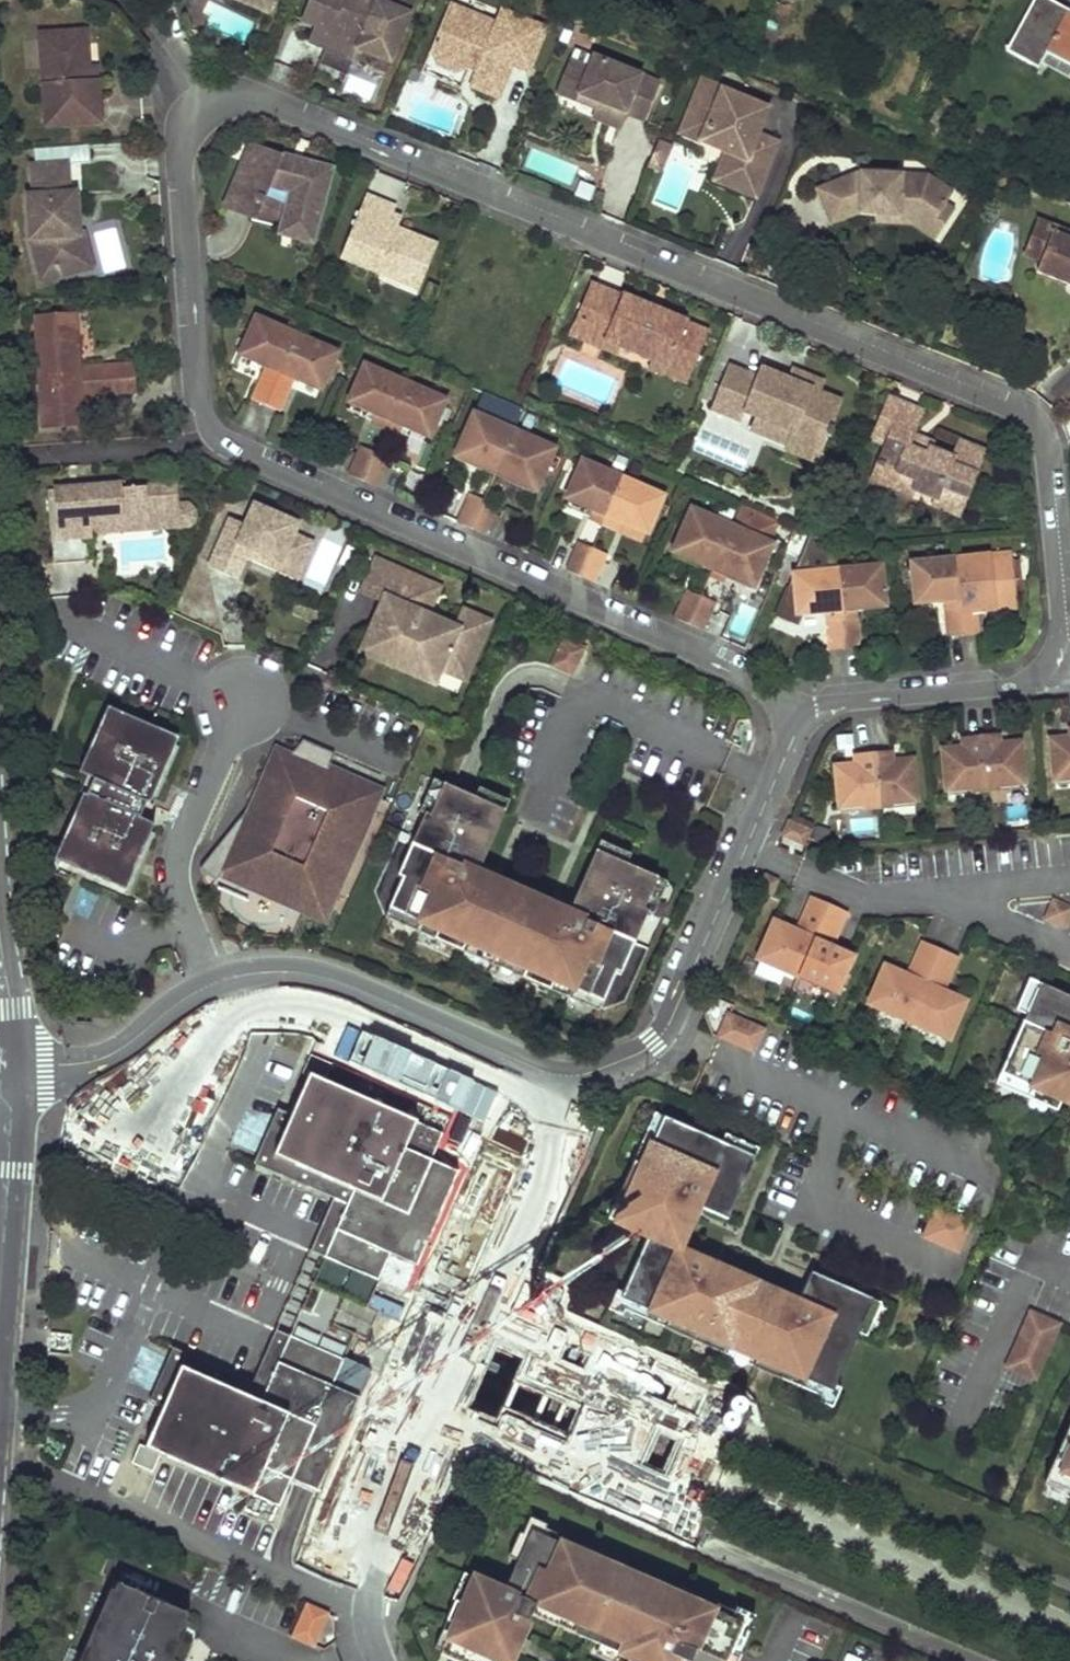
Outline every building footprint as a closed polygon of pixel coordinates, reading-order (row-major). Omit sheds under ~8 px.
[(252,0),(234,0),(230,9),(264,23),(270,8),(252,0)] [(322,0),(318,11),(308,6),(303,20),(326,29),(333,32),(331,38),(357,49),(390,63),(416,0),(376,0),(321,0),(322,0)] [(1049,0),(1029,0),(1004,47),(1036,64),(1040,58),(1069,75),(1069,11),(1049,0)] [(494,29),(447,9),(428,56),(429,57),(435,69),(453,77),(466,72),(467,72),(470,66),(478,69),(475,75),(468,93),(496,104),(509,72),(526,78),(544,34),(500,16),(494,29)] [(333,32),(326,29),(320,45),(353,59),(357,49),(331,38),(333,32)] [(84,30),(39,33),(46,126),(99,122),(96,79),(87,79),(86,67),(84,30)] [(428,56),(419,79),(458,95),(467,72),(466,72),(453,77),(435,69),(429,57),(428,56)] [(589,69),(570,62),(556,94),(576,103),(579,97),(598,104),(595,110),(613,119),(616,112),(624,116),(643,123),(660,86),(594,58),(589,69)] [(470,66),(467,72),(475,75),(478,69),(470,66)] [(95,67),(86,67),(87,79),(96,79),(95,67)] [(722,91),(702,82),(683,127),(702,136),(699,143),(725,154),(720,166),(739,174),(735,184),(757,193),(772,154),(752,146),(756,136),(766,111),(722,92),(722,91)] [(406,118),(449,134),(461,100),(418,84),(406,118)] [(613,119),(595,110),(591,119),(618,130),(624,116),(616,112),(613,119)] [(702,136),(683,127),(680,135),(699,143),(702,136)] [(777,144),(756,136),(752,146),(772,154),(777,144)] [(88,144),(33,149),(34,167),(66,164),(66,165),(90,164),(88,144)] [(249,149),(232,209),(260,216),(268,188),(297,197),(287,230),(286,234),(311,241),(332,169),(301,160),(300,164),(249,149)] [(34,167),(31,167),(33,196),(27,197),(29,215),(36,215),(38,237),(30,239),(40,275),(58,270),(60,277),(81,271),(71,235),(67,236),(66,216),(76,215),(74,193),(68,194),(66,165),(66,164),(34,167)] [(739,174),(720,166),(713,183),(754,199),(757,193),(735,184),(739,174)] [(840,178),(815,188),(829,225),(858,214),(876,214),(901,215),(901,208),(916,208),(934,219),(946,201),(954,189),(927,172),(864,171),(864,180),(841,179),(840,178)] [(840,178),(841,179),(864,180),(864,171),(860,171),(840,178)] [(260,216),(258,222),(287,230),(297,197),(268,188),(260,216)] [(395,207),(366,195),(338,258),(396,281),(401,271),(421,280),(436,244),(397,228),(389,225),(392,216),(395,207)] [(955,207),(946,201),(934,219),(916,208),(901,208),(901,215),(876,214),(876,222),(912,223),(935,238),(955,207)] [(260,216),(232,209),(230,214),(258,222),(260,216)] [(76,215),(66,216),(67,236),(71,235),(80,233),(79,215),(76,215)] [(401,219),(392,216),(389,225),(397,228),(401,219)] [(1069,231),(1069,227),(1039,216),(1026,253),(1042,259),(1054,228),(1069,234),(1069,231)] [(1054,228),(1042,259),(1039,269),(1069,281),(1069,234),(1054,228)] [(80,233),(71,235),(81,271),(91,268),(81,232),(80,233)] [(58,270),(40,275),(42,282),(60,277),(58,270)] [(622,294),(591,282),(577,317),(607,329),(602,341),(666,368),(673,352),(696,361),(709,330),(687,321),(687,320),(623,293),(622,294)] [(74,311),(35,313),(43,427),(82,425),(80,395),(134,391),(132,361),(78,365),(74,311)] [(607,329),(577,317),(569,336),(686,384),(696,361),(673,352),(666,368),(602,341),(607,329)] [(296,336),(257,318),(242,353),(267,363),(252,398),(266,404),(296,336)] [(336,353),(296,336),(266,404),(281,411),(296,376),(321,387),(336,353)] [(405,383),(365,366),(350,401),(375,412),(371,420),(385,427),(405,383)] [(756,378),(729,366),(711,409),(740,421),(744,412),(756,417),(792,432),(789,439),(820,452),(827,435),(829,437),(833,427),(830,426),(840,401),(818,391),(788,379),(760,368),(756,378)] [(792,369),(788,379),(818,391),(822,381),(792,369)] [(444,401),(405,383),(385,427),(400,433),(404,424),(429,436),(444,401)] [(922,411),(887,396),(870,439),(885,445),(877,465),(884,467),(885,464),(897,470),(892,482),(961,510),(985,451),(960,441),(953,457),(930,448),(910,440),(913,433),(922,411)] [(514,432),(475,415),(458,453),(473,459),(471,463),(495,474),(514,432)] [(792,432),(756,417),(750,430),(787,445),(789,439),(792,432)] [(553,449),(514,432),(495,474),(520,485),(522,481),(537,487),(553,449)] [(933,442),(913,433),(910,440),(930,448),(933,442)] [(820,452),(789,439),(787,445),(785,449),(816,462),(820,452)] [(389,458),(360,445),(347,474),(377,486),(389,458)] [(584,462),(568,497),(593,508),(589,516),(603,523),(622,480),(584,462)] [(884,467),(877,465),(871,481),(958,517),(961,510),(892,482),(897,470),(885,464),(884,467)] [(662,497),(622,480),(603,523),(618,529),(622,521),(647,532),(662,497)] [(47,498),(52,564),(93,561),(91,532),(90,517),(121,514),(122,523),(179,518),(178,505),(176,483),(162,485),(162,481),(86,486),(87,494),(53,497),(47,498)] [(87,494),(86,486),(53,489),(53,497),(87,494)] [(499,507),(470,494),(457,522),(487,535),(499,507)] [(298,523),(254,504),(245,524),(230,517),(208,567),(235,578),(245,556),(249,547),(280,561),(276,570),(296,578),(312,541),(293,534),(298,523)] [(187,505),(178,505),(179,518),(122,523),(121,514),(90,517),(91,532),(188,524),(193,518),(193,510),(187,505)] [(738,507),(734,521),(773,533),(777,519),(738,507)] [(732,527),(693,510),(676,548),(690,555),(689,559),(713,570),(732,527)] [(771,545),(732,527),(713,570),(738,581),(740,577),(755,583),(771,545)] [(608,554),(579,542),(566,570),(595,583),(608,554)] [(249,547),(245,556),(276,570),(280,561),(249,547)] [(1011,554),(955,559),(962,636),(978,634),(976,610),(1015,607),(1011,554)] [(955,559),(912,563),(915,600),(941,598),(945,637),(962,636),(955,559)] [(437,588),(376,561),(363,589),(384,599),(395,603),(390,615),(379,610),(368,636),(390,646),(394,655),(408,661),(417,658),(439,668),(463,678),(488,622),(463,611),(455,628),(425,615),(437,588)] [(880,568),(837,571),(844,649),(859,648),(856,608),(883,606),(880,568)] [(837,571),(794,575),(798,613),(824,611),(828,650),(844,649),(837,571)] [(717,602),(688,589),(675,618),(704,631),(717,602)] [(395,603),(384,599),(379,610),(390,615),(395,603)] [(390,646),(368,636),(362,651),(397,667),(433,682),(439,668),(417,658),(408,661),(394,655),(390,646)] [(583,649),(564,640),(552,665),(571,673),(583,649)] [(53,859),(125,891),(153,825),(138,818),(145,802),(149,804),(178,738),(106,707),(77,775),(92,782),(85,799),(81,797),(53,859)] [(996,734),(980,736),(984,786),(1022,783),(1018,744),(998,745),(996,734)] [(980,736),(963,737),(964,749),(943,750),(947,790),(984,786),(980,736)] [(334,753),(302,739),(290,755),(275,747),(262,778),(267,783),(199,868),(215,881),(224,869),(230,872),(229,875),(239,880),(241,876),(255,882),(261,869),(263,870),(268,858),(278,858),(279,863),(284,865),(290,865),(295,861),(304,865),(295,884),(297,885),(292,899),(305,905),(304,908),(322,916),(336,884),(337,885),(358,838),(350,835),(361,811),(368,815),(379,791),(327,768),(334,753)] [(1051,740),(1055,780),(1069,779),(1069,739),(1051,740)] [(890,751),(873,753),(877,804),(915,800),(911,761),(890,763),(890,751)] [(873,753),(856,755),(857,766),(836,767),(840,807),(877,804),(873,753)] [(443,784),(433,780),(419,812),(425,815),(425,813),(429,816),(443,784)] [(477,874),(505,811),(474,798),(451,788),(443,784),(429,816),(425,813),(425,815),(397,876),(402,878),(389,909),(420,923),(438,930),(434,940),(461,952),(466,943),(495,956),(525,969),(521,978),(549,990),(553,982),(571,989),(602,1003),(616,972),(620,974),(648,912),(644,910),(657,879),(626,865),(596,851),(568,914),(477,874)] [(474,798),(505,811),(509,801),(480,789),(478,788),(474,798)] [(812,830),(790,820),(783,836),(805,845),(812,830)] [(239,880),(304,908),(305,905),(292,899),(297,885),(295,884),(304,865),(295,861),(290,865),(284,865),(279,863),(278,858),(268,858),(263,870),(261,869),(255,882),(241,876),(239,880)] [(776,882),(765,877),(760,888),(771,893),(776,882)] [(796,933),(774,924),(758,959),(836,994),(853,958),(831,949),(846,913),(811,898),(796,933)] [(1063,905),(1054,923),(1069,930),(1069,908),(1063,905)] [(420,923),(389,909),(385,918),(416,932),(420,923)] [(438,930),(420,923),(416,932),(434,940),(438,930)] [(885,968),(869,1004),(948,1038),(964,1003),(942,993),(957,958),(923,942),(907,978),(885,968)] [(466,943),(461,952),(491,965),(495,956),(466,943)] [(525,969),(495,956),(491,965),(521,978),(525,969)] [(1014,1010),(1024,1015),(1038,984),(1028,979),(1014,1010)] [(571,989),(553,982),(549,990),(567,999),(571,989)] [(1038,984),(1024,1015),(998,1074),(1028,1087),(1059,1101),(1069,1106),(1069,998),(1038,984)] [(602,1003),(571,989),(567,999),(599,1012),(602,1003)] [(761,1031),(728,1017),(719,1037),(752,1051),(761,1031)] [(308,1075),(292,1114),(273,1155),(353,1190),(312,1284),(366,1308),(379,1281),(405,1292),(458,1172),(431,1160),(443,1134),(324,1081),(332,1064),(311,1054),(302,1073),(308,1075)] [(1028,1087),(998,1074),(994,1084),(1024,1097),(1028,1087)] [(1059,1101),(1028,1087),(1024,1097),(1055,1111),(1059,1101)] [(292,1114),(278,1108),(254,1163),(333,1197),(298,1278),(312,1284),(353,1190),(273,1155),(292,1114)] [(662,1116),(653,1113),(640,1144),(648,1147),(662,1116)] [(857,1333),(871,1300),(811,1274),(797,1306),(675,1253),(694,1209),(725,1223),(754,1157),(720,1142),(662,1116),(648,1147),(640,1166),(632,1162),(619,1190),(627,1194),(615,1223),(646,1237),(618,1299),(649,1313),(667,1320),(663,1329),(691,1341),(695,1333),(725,1346),(754,1359),(751,1367),(779,1380),(783,1372),(800,1379),(831,1393),(857,1333)] [(720,1142),(754,1157),(757,1149),(724,1134),(720,1142)] [(648,1147),(640,1144),(632,1162),(640,1166),(648,1147)] [(627,1194),(619,1190),(606,1220),(615,1223),(627,1194)] [(930,1208),(920,1242),(959,1254),(969,1221),(930,1208)] [(618,1299),(615,1308),(645,1321),(649,1313),(618,1299)] [(880,1304),(871,1300),(857,1333),(865,1337),(880,1304)] [(150,1400),(163,1406),(180,1367),(260,1402),(301,1310),(287,1304),(252,1383),(222,1370),(172,1348),(150,1400)] [(355,1334),(301,1310),(260,1402),(180,1367),(163,1406),(145,1447),(139,1444),(131,1463),(152,1472),(160,1455),(278,1507),(290,1480),(316,1492),(370,1372),(344,1360),(355,1334)] [(649,1313),(645,1321),(663,1329),(667,1320),(649,1313)] [(1057,1325),(1030,1313),(1006,1367),(1033,1378),(1057,1325)] [(695,1333),(691,1341),(722,1355),(725,1346),(695,1333)] [(725,1346),(722,1355),(751,1367),(754,1359),(725,1346)] [(783,1372),(779,1380),(796,1387),(800,1379),(783,1372)] [(800,1379),(796,1387),(827,1401),(831,1393),(800,1379)] [(1043,1483),(1069,1495),(1069,1422),(1043,1483)] [(533,1524),(530,1531),(574,1551),(577,1544),(533,1524)] [(530,1531),(503,1592),(473,1578),(461,1605),(454,1602),(445,1622),(452,1625),(441,1651),(439,1655),(452,1660),(511,1660),(530,1617),(535,1607),(595,1633),(591,1643),(594,1645),(631,1660),(726,1660),(742,1624),(701,1606),(704,1599),(665,1582),(662,1590),(606,1565),(609,1558),(577,1544),(574,1551),(530,1531)] [(665,1582),(609,1558),(606,1565),(662,1590),(665,1582)] [(461,1605),(473,1578),(463,1574),(451,1600),(454,1602),(461,1605)] [(116,1583),(113,1591),(110,1589),(79,1660),(73,1658),(72,1660),(177,1660),(172,1659),(188,1623),(184,1622),(188,1614),(116,1583)] [(745,1617),(704,1599),(701,1606),(742,1624),(745,1617)] [(328,1613),(305,1603),(289,1637),(312,1647),(328,1613)] [(591,1643),(595,1633),(535,1607),(530,1617),(591,1643)] [(441,1651),(452,1625),(445,1622),(434,1648),(441,1651)] [(742,1624),(726,1660),(738,1660),(752,1629),(742,1624)] [(594,1645),(591,1654),(607,1660),(631,1660),(594,1645)]
